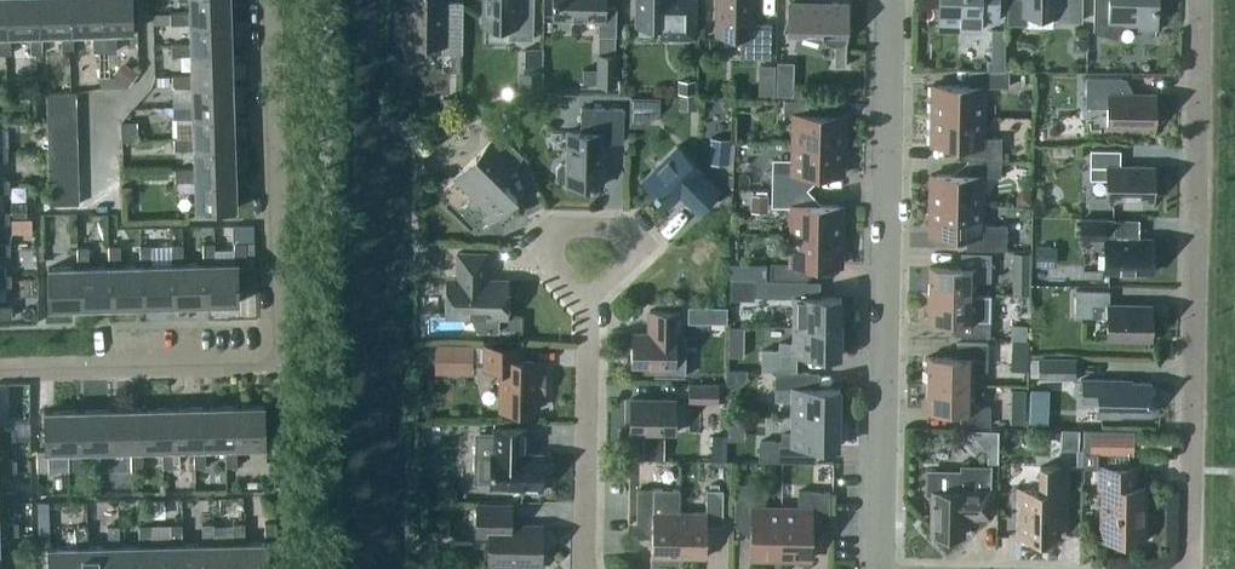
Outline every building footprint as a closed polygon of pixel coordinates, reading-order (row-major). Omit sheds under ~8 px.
[(0,34),(0,53),(9,53),(8,33),(28,33),(34,33),(33,0),(2,0),(3,34),(0,34)] [(34,33),(40,33),(60,32),(66,32),(65,0),(33,0),(34,33)] [(97,31),(96,0),(65,0),(66,32),(60,32),(61,52),(73,51),(73,49),(78,49),(77,32),(91,31),(97,31)] [(97,31),(91,31),(91,51),(114,50),(114,31),(125,31),(133,31),(132,0),(96,0),(97,31)] [(189,19),(231,18),(230,0),(188,0),(189,12),(189,19)] [(399,21),(398,43),(442,44),(442,52),(462,53),(463,2),(444,1),(444,0),(408,0),(408,21),(399,21)] [(533,39),(534,0),(483,0),(483,25),(509,26),(509,39),(533,39)] [(598,35),(616,35),(616,6),(605,6),(605,0),(553,0),(553,18),(599,19),(598,35)] [(635,25),(661,25),(661,38),(694,39),(694,0),(636,0),(635,25)] [(770,57),(771,24),(752,23),(753,0),(716,0),(716,33),(741,34),(740,57),(770,57)] [(788,35),(799,35),(835,46),(835,65),(846,65),(846,42),(849,31),(846,30),(847,1),(832,1),(829,0),(792,0),(789,0),(789,11),(783,30),(788,32),(788,35)] [(939,29),(979,30),(980,20),(997,20),(998,0),(940,0),(939,29)] [(1007,24),(1026,24),(1026,14),(1054,15),(1053,20),(1081,20),(1082,0),(1007,0),(1007,24)] [(1094,31),(1117,38),(1123,19),(1156,29),(1157,0),(1094,0),(1094,31)] [(232,50),(231,18),(189,19),(189,12),(170,12),(170,24),(190,24),(190,44),(190,52),(232,50)] [(1084,50),(1084,39),(1072,38),(1072,50),(1084,50)] [(191,75),(191,82),(232,81),(232,50),(190,52),(190,44),(171,45),(171,55),(191,54),(191,75)] [(598,54),(598,85),(616,85),(617,54),(615,54),(598,54)] [(1004,71),(1004,60),(986,59),(986,71),(1004,71)] [(127,64),(118,76),(130,85),(139,73),(127,64)] [(932,84),(932,114),(983,115),(984,87),(1008,88),(1008,71),(1004,71),(986,71),(968,70),(968,85),(932,84)] [(542,93),(542,71),(518,71),(518,93),(542,93)] [(193,106),(193,113),(233,112),(232,81),(191,82),(191,75),(172,75),(173,86),(192,85),(193,106)] [(1156,93),(1121,93),(1121,77),(1086,77),(1086,106),(1108,106),(1108,125),(1155,126),(1156,93)] [(694,94),(695,81),(678,80),(678,93),(694,94)] [(775,95),(793,96),(793,81),(776,81),(775,95)] [(47,107),(76,106),(76,92),(47,93),(47,107)] [(696,109),(696,96),(679,95),(679,108),(696,109)] [(629,123),(645,123),(656,112),(656,97),(630,96),(629,123)] [(793,113),(793,143),(844,144),(845,114),(808,113),(808,99),(784,99),(783,113),(793,113)] [(47,107),(48,121),(77,120),(76,106),(47,107)] [(192,117),(193,138),(193,145),(234,144),(233,112),(193,113),(193,106),(173,106),(173,117),(192,117)] [(566,163),(561,163),(557,166),(557,178),(560,182),(566,182),(566,185),(603,185),(604,141),(623,142),(624,108),(581,107),(581,131),(567,131),(566,163)] [(983,115),(932,114),(931,144),(968,145),(967,159),(1001,160),(1001,137),(983,136),(983,115)] [(77,134),(77,120),(48,121),(48,135),(77,134)] [(136,122),(121,122),(122,140),(136,139),(136,122)] [(512,146),(499,133),(455,177),(474,196),(468,202),(489,223),(517,196),(499,178),(513,165),(502,155),(512,146)] [(48,135),(48,149),(77,148),(77,134),(48,135)] [(234,144),(193,145),(193,138),(174,138),(175,149),(193,149),(194,168),(194,176),(235,175),(234,144)] [(731,140),(711,138),(709,163),(729,165),(731,140)] [(773,171),(772,188),(807,189),(807,173),(843,174),(844,144),(793,143),(792,171),(773,171)] [(680,195),(697,212),(720,190),(702,173),(704,171),(678,145),(642,180),(668,206),(680,195)] [(78,162),(77,148),(48,149),(49,162),(78,162)] [(1107,178),(1106,198),(1154,198),(1154,166),(1120,165),(1120,150),(1090,149),(1090,178),(1107,178)] [(931,174),(930,203),(982,204),(982,176),(1001,176),(1001,161),(967,161),(967,174),(931,174)] [(49,162),(49,177),(78,176),(78,162),(49,162)] [(194,176),(194,168),(175,169),(175,180),(194,180),(195,208),(236,207),(235,175),(194,176)] [(49,177),(49,191),(78,190),(78,176),(49,177)] [(807,204),(807,189),(772,188),(772,205),(791,205),(791,234),(842,235),(843,205),(807,204)] [(1030,204),(1030,189),(1021,189),(1015,195),(1015,204),(1030,204)] [(50,205),(79,204),(78,190),(49,191),(50,205)] [(11,216),(26,216),(26,202),(11,203),(11,216)] [(982,204),(930,203),(930,233),(967,234),(966,248),(1006,249),(1006,224),(982,224),(982,204)] [(9,222),(8,210),(0,211),(0,222),(9,222)] [(1104,271),(1152,272),(1153,238),(1114,237),(1115,218),(1081,217),(1080,237),(1105,237),(1104,271)] [(254,225),(234,225),(234,242),(245,242),(254,242),(254,225)] [(171,244),(183,244),(182,227),(169,227),(169,244),(171,244)] [(842,235),(791,234),(790,263),(772,263),(771,279),(805,280),(806,264),(842,265),(842,235)] [(9,254),(9,242),(0,242),(0,254),(9,254)] [(235,261),(215,262),(207,261),(208,303),(239,302),(239,291),(255,290),(254,242),(245,242),(234,242),(235,261)] [(208,303),(207,261),(215,262),(214,243),(202,243),(202,262),(183,262),(176,262),(176,304),(208,303)] [(172,263),(151,264),(144,264),(144,305),(176,304),(176,262),(183,262),(183,244),(171,244),(172,263)] [(144,305),(144,264),(151,264),(151,245),(140,245),(140,264),(120,264),(112,264),(113,306),(144,305)] [(82,266),(89,266),(89,246),(76,246),(76,266),(49,267),(50,307),(82,306),(82,266)] [(113,306),(112,264),(120,264),(119,246),(109,246),(109,265),(89,266),(82,266),(82,306),(113,306)] [(1058,267),(1058,247),(1038,247),(1037,267),(1058,267)] [(485,271),(486,271),(487,253),(458,252),(457,280),(451,280),(451,315),(508,316),(508,281),(485,280),(485,271)] [(929,267),(929,293),(975,294),(975,280),(990,280),(991,253),(961,252),(961,267),(929,267)] [(731,263),(730,278),(740,278),(740,263),(731,263)] [(10,285),(10,274),(5,274),(4,264),(0,264),(0,285),(10,285)] [(1028,293),(1029,273),(1012,272),(1011,293),(1028,293)] [(754,295),(789,296),(789,280),(755,279),(754,295)] [(1152,305),(1109,304),(1110,290),(1076,289),(1075,316),(1108,316),(1107,336),(1151,337),(1152,305)] [(975,294),(929,293),(928,319),(957,320),(957,335),(990,335),(990,307),(975,306),(975,294)] [(794,296),(793,325),(841,326),(841,297),(794,296)] [(11,316),(11,305),(0,305),(0,316),(11,316)] [(688,305),(688,320),(703,320),(727,321),(728,306),(703,305),(688,305)] [(680,334),(681,311),(649,310),(649,333),(632,333),(632,365),(654,365),(654,375),(686,375),(686,335),(680,334)] [(520,328),(520,316),(508,316),(508,325),(510,328),(520,328)] [(1026,340),(1026,325),(1010,324),(1010,339),(1026,340)] [(841,326),(793,325),(793,342),(780,342),(779,349),(762,349),(762,368),(796,369),(796,354),(840,355),(841,326)] [(1027,358),(1028,341),(1012,341),(1011,357),(1027,358)] [(927,356),(927,383),(974,383),(974,369),(988,370),(988,342),(957,342),(956,357),(927,356)] [(434,343),(434,373),(472,373),(472,344),(434,343)] [(743,356),(743,345),(728,344),(728,355),(743,356)] [(502,408),(536,409),(537,360),(517,360),(517,345),(486,345),(485,368),(503,368),(502,408)] [(1038,377),(1074,378),(1075,357),(1039,356),(1038,377)] [(792,400),(792,416),(839,417),(840,387),(819,387),(819,372),(776,371),(776,399),(792,400)] [(1097,415),(1119,416),(1119,413),(1150,413),(1150,381),(1123,381),(1123,379),(1083,378),(1083,400),(1098,401),(1097,415)] [(689,401),(718,402),(718,401),(718,384),(718,383),(689,382),(689,401)] [(973,405),(974,383),(927,383),(927,409),(961,409),(961,424),(990,424),(990,406),(973,405)] [(726,401),(727,384),(718,384),(718,401),(726,401)] [(631,398),(631,432),(675,433),(675,399),(631,398)] [(1010,403),(1009,422),(1024,422),(1024,403),(1010,403)] [(233,445),(224,445),(225,465),(236,465),(236,445),(265,444),(264,404),(232,405),(233,445)] [(170,447),(162,447),(162,467),(173,466),(173,461),(179,461),(179,447),(193,446),(202,446),(201,405),(169,406),(170,447)] [(201,405),(202,446),(193,446),(193,466),(205,466),(204,446),(224,445),(233,445),(232,405),(201,405)] [(130,462),(131,467),(142,467),(141,448),(162,447),(170,447),(169,406),(138,407),(139,448),(130,448),(130,462)] [(108,448),(99,449),(99,468),(111,468),(111,463),(130,462),(130,448),(139,448),(138,407),(106,408),(108,448)] [(75,409),(76,449),(67,449),(68,469),(79,469),(79,449),(99,449),(108,448),(106,408),(75,409)] [(1030,408),(1029,422),(1043,423),(1044,408),(1030,408)] [(76,449),(75,409),(43,409),(44,449),(36,450),(36,470),(48,469),(47,450),(67,449),(76,449)] [(839,446),(839,417),(792,416),(791,441),(766,441),(766,460),(795,460),(795,445),(839,446)] [(29,439),(29,418),(0,419),(0,440),(29,439)] [(521,491),(542,491),(543,453),(527,453),(527,428),(494,427),(494,432),(479,432),(478,457),(475,456),(475,477),(480,482),(491,482),(491,487),(522,487),(521,491)] [(1060,429),(1060,448),(1077,449),(1077,429),(1060,429)] [(1090,431),(1089,453),(1133,454),(1133,432),(1090,431)] [(663,459),(664,438),(643,437),(642,458),(663,459)] [(16,471),(16,459),(6,460),(6,450),(0,451),(0,471),(16,471)] [(1083,470),(1097,470),(1097,454),(1084,453),(1083,470)] [(964,535),(964,517),(990,518),(991,464),(989,463),(989,467),(963,467),(962,471),(928,471),(928,491),(932,491),(931,534),(964,535)] [(1021,536),(1057,537),(1058,466),(1040,466),(1040,490),(1022,490),(1021,536)] [(1101,537),(1142,538),(1143,519),(1145,517),(1145,505),(1143,503),(1143,487),(1134,486),(1134,467),(1100,466),(1100,487),(1105,487),(1105,510),(1102,510),(1101,537)] [(751,558),(781,558),(782,507),(753,506),(753,484),(736,483),(735,523),(752,524),(751,558)] [(653,524),(652,556),(680,557),(680,511),(681,489),(638,488),(637,523),(653,524)] [(723,489),(707,489),(706,512),(680,511),(680,557),(706,557),(707,525),(723,525),(723,489)] [(782,507),(781,558),(811,559),(811,527),(829,527),(830,491),(799,490),(798,507),(782,507)] [(17,502),(17,491),(0,491),(0,502),(17,502)] [(521,567),(541,568),(542,527),(511,526),(511,502),(475,501),(475,536),(490,537),(490,561),(521,561),(521,567)] [(18,533),(18,522),(0,522),(0,534),(18,533)] [(214,530),(214,543),(205,543),(206,568),(237,568),(236,542),(245,542),(245,522),(233,523),(233,530),(214,530)] [(245,542),(236,542),(237,568),(269,568),(268,542),(276,542),(276,522),(265,522),(265,541),(245,542)] [(174,544),(174,568),(206,568),(205,543),(214,543),(214,530),(213,523),(202,523),(203,543),(183,543),(174,544)] [(151,544),(143,544),(143,568),(174,568),(174,544),(183,543),(182,524),(171,524),(171,544),(151,544)] [(89,546),(80,546),(80,568),(112,568),(111,545),(120,545),(120,525),(108,526),(109,545),(89,546)] [(143,544),(151,544),(151,525),(140,525),(140,544),(120,545),(111,545),(112,568),(143,568),(143,544)] [(89,546),(88,526),(77,526),(77,546),(48,547),(48,568),(80,568),(80,546),(89,546)] [(18,565),(18,553),(0,554),(0,565),(18,565)]
